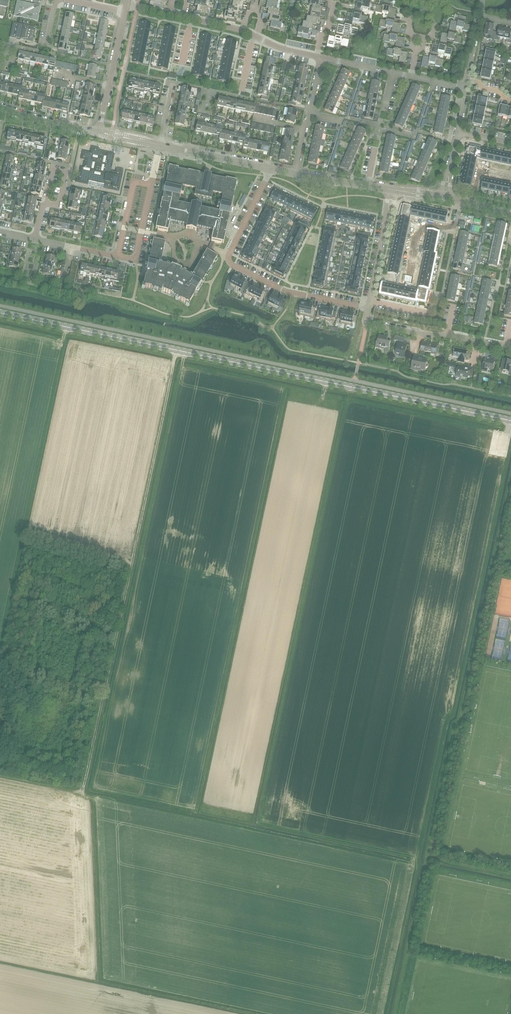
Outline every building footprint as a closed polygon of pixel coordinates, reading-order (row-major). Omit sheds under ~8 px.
[(312,6),(322,8),(327,9),(327,7),(320,5),(321,2),(314,0),(310,0),(309,5),(312,6)] [(355,11),(355,12),(362,13),(363,8),(369,9),(369,11),(376,12),(377,6),(371,4),(372,0),(363,0),(362,2),(357,1),(355,11)] [(377,6),(376,12),(382,14),(383,12),(389,13),(388,19),(395,20),(397,10),(392,9),(393,5),(391,5),(392,2),(385,0),(384,2),(382,1),(381,6),(377,6)] [(37,21),(40,9),(41,6),(17,1),(14,16),(37,21)] [(267,4),(266,8),(276,10),(278,4),(260,1),(260,3),(267,4)] [(194,11),(194,15),(200,16),(200,13),(207,14),(208,8),(205,7),(195,5),(193,5),(193,7),(197,8),(196,12),(194,11)] [(229,6),(228,12),(238,14),(239,11),(243,12),(246,12),(247,10),(242,9),(232,7),(229,6)] [(312,6),(311,12),(328,15),(329,13),(326,12),(322,12),(322,8),(312,6)] [(268,11),(267,14),(278,17),(279,11),(276,10),(266,8),(264,7),(264,8),(262,7),(261,7),(261,9),(264,10),(268,11)] [(348,13),(346,24),(353,25),(354,20),(360,21),(360,23),(366,24),(368,17),(361,16),(362,13),(355,12),(355,11),(354,10),(353,14),(348,13)] [(224,18),(228,19),(227,22),(236,23),(237,20),(234,20),(235,16),(240,17),(240,15),(238,14),(228,12),(225,12),(224,18)] [(311,12),(310,17),(320,20),(321,16),(325,17),(328,18),(328,15),(311,12)] [(270,17),(269,21),(279,23),(280,17),(278,17),(267,14),(263,13),(263,16),(270,17)] [(451,21),(449,32),(456,33),(457,28),(463,29),(463,31),(470,32),(471,26),(465,24),(466,18),(459,16),(459,19),(457,19),(456,22),(451,21)] [(307,17),(306,22),(316,25),(317,21),(324,23),(324,20),(320,20),(310,17),(307,17)] [(381,20),(379,27),(386,28),(386,26),(393,28),(391,33),(398,35),(400,24),(394,23),(395,20),(388,19),(387,21),(381,20)] [(268,27),(267,30),(274,31),(274,28),(281,30),(282,23),(279,23),(269,21),(267,20),(267,23),(271,24),(270,27),(268,27)] [(101,21),(99,27),(107,29),(109,22),(101,21)] [(141,22),(140,29),(149,31),(151,24),(141,22)] [(303,22),(302,28),(312,30),(313,27),(317,28),(317,31),(319,32),(320,28),(320,26),(316,25),(306,22),(303,22)] [(13,23),(10,38),(21,40),(21,39),(25,39),(24,41),(33,43),(35,31),(36,28),(13,23)] [(339,25),(336,35),(343,37),(344,31),(351,32),(350,34),(357,36),(359,29),(352,28),(353,25),(346,24),(345,26),(339,25)] [(487,25),(484,38),(488,39),(487,40),(490,41),(490,43),(493,43),(494,40),(495,40),(496,34),(492,33),(494,26),(487,25)] [(166,27),(165,34),(174,36),(175,29),(166,27)] [(299,27),(297,36),(310,39),(310,36),(308,35),(309,32),(312,33),(312,36),(315,36),(317,31),(312,30),(302,28),(299,27)] [(496,34),(495,40),(496,41),(499,41),(500,37),(507,39),(506,29),(499,28),(498,34),(496,34)] [(140,29),(138,35),(148,37),(149,31),(140,29)] [(439,42),(440,42),(440,43),(447,45),(448,40),(454,41),(454,43),(461,44),(463,44),(463,43),(461,43),(462,38),(462,37),(456,36),(456,33),(449,32),(449,34),(442,33),(440,42),(439,42)] [(384,34),(383,41),(390,43),(390,41),(396,42),(395,48),(402,49),(404,39),(398,37),(398,35),(391,33),(391,36),(384,34)] [(165,34),(163,40),(173,42),(174,36),(165,34)] [(202,34),(200,41),(210,43),(211,36),(202,34)] [(138,35),(137,42),(147,44),(148,37),(138,35)] [(341,46),(347,47),(348,47),(349,41),(343,39),(343,37),(336,35),(336,38),(329,36),(327,47),(334,48),(335,43),(341,44),(341,46)] [(61,38),(59,44),(67,46),(68,39),(61,38)] [(163,40),(162,47),(171,49),(173,42),(163,40)] [(227,40),(225,46),(235,48),(236,42),(227,40)] [(200,41),(199,48),(209,50),(210,43),(200,41)] [(137,42),(135,49),(145,51),(147,44),(137,42)] [(433,45),(431,55),(437,56),(439,51),(445,52),(444,54),(451,56),(453,49),(446,47),(447,45),(440,43),(440,42),(439,42),(438,46),(433,45)] [(225,46),(224,53),(234,55),(235,48),(225,46)] [(162,47),(160,54),(170,56),(171,49),(162,47)] [(199,48),(198,55),(207,57),(209,50),(199,48)] [(401,52),(402,49),(395,48),(395,50),(388,49),(387,56),(394,57),(394,55),(400,57),(399,62),(406,64),(408,53),(401,52)] [(135,49),(134,55),(144,57),(145,51),(135,49)] [(18,60),(25,61),(26,53),(19,52),(18,60)] [(224,53),(223,60),(232,62),(234,55),(224,53)] [(160,54),(159,61),(168,63),(170,56),(160,54)] [(134,55),(133,62),(142,64),(144,57),(134,55)] [(198,55),(196,61),(206,63),(207,57),(198,55)] [(435,66),(442,67),(443,60),(437,59),(437,56),(431,55),(430,58),(424,56),(421,67),(428,68),(429,63),(436,64),(435,66)] [(44,57),(42,65),(41,68),(47,70),(48,69),(50,58),(44,57)] [(50,58),(48,69),(54,70),(54,68),(54,67),(56,61),(56,60),(50,58)] [(266,59),(264,65),(273,67),(275,60),(266,59)] [(223,60),(221,66),(231,68),(232,62),(223,60)] [(56,61),(54,67),(76,72),(76,69),(77,66),(56,61)] [(159,61),(158,67),(167,69),(168,63),(159,61)] [(196,61),(195,68),(205,70),(206,63),(196,61)] [(89,65),(88,71),(96,73),(97,67),(89,65)] [(264,65),(263,71),(272,73),(273,67),(264,65)] [(221,66),(220,73),(229,75),(231,68),(221,66)] [(299,66),(298,72),(307,74),(308,68),(299,66)] [(195,68),(193,75),(203,77),(205,70),(195,68)] [(343,70),(340,75),(348,79),(351,73),(343,70)] [(88,71),(87,77),(95,79),(96,73),(88,71)] [(220,73),(218,80),(228,82),(229,75),(220,73)] [(340,75),(338,81),(346,84),(348,79),(340,75)] [(297,78),(295,84),(304,86),(306,80),(297,78)] [(130,79),(129,86),(128,87),(132,88),(131,90),(134,90),(137,80),(132,79),(132,80),(130,79)] [(137,80),(134,90),(134,91),(140,93),(141,90),(143,81),(137,80)] [(338,81),(335,87),(343,90),(346,84),(338,81)] [(372,81),(371,88),(379,90),(381,83),(372,81)] [(149,82),(146,93),(150,93),(150,92),(153,93),(155,84),(149,82)] [(3,83),(1,92),(7,93),(9,85),(3,83)] [(83,83),(82,86),(86,87),(85,91),(94,93),(95,86),(86,84),(86,83),(83,83)] [(155,84),(153,93),(153,94),(159,95),(161,86),(159,85),(155,84)] [(413,84),(410,91),(418,94),(421,88),(413,84)] [(9,85),(7,93),(13,95),(15,86),(9,85)] [(15,86),(13,95),(20,96),(21,90),(21,87),(15,86)] [(183,87),(181,94),(190,96),(191,89),(183,87)] [(335,87),(333,92),(341,96),(343,90),(335,87)] [(262,96),(261,99),(268,101),(269,97),(267,97),(268,91),(259,89),(258,95),(262,96)] [(21,90),(20,96),(19,99),(25,100),(27,92),(21,90)] [(85,91),(84,97),(92,99),(94,93),(85,91)] [(410,91),(408,95),(416,99),(418,94),(410,91)] [(333,92),(330,98),(338,102),(341,96),(333,92)] [(370,94),(368,100),(377,102),(378,96),(370,94)] [(408,95),(406,101),(414,105),(416,99),(408,95)] [(289,102),(289,105),(295,106),(296,104),(300,105),(302,98),(293,96),(292,102),(289,102)] [(84,97),(82,103),(91,105),(92,99),(84,97)] [(217,106),(223,107),(225,98),(219,97),(217,106)] [(44,98),(43,104),(42,107),(49,108),(50,100),(44,98)] [(225,98),(223,107),(229,108),(231,100),(225,98)] [(330,98),(328,104),(336,107),(338,102),(330,98)] [(237,101),(235,110),(242,111),(243,102),(237,101)] [(406,101),(403,107),(411,111),(414,105),(406,101)] [(62,102),(61,111),(67,112),(69,104),(62,102)] [(82,103),(81,109),(90,111),(91,105),(82,103)] [(333,114),(336,107),(328,104),(325,110),(333,114)] [(367,105),(366,112),(374,114),(376,107),(367,105)] [(403,107),(400,113),(409,116),(411,111),(403,107)] [(288,108),(287,116),(296,118),(297,112),(293,111),(293,109),(288,108)] [(88,117),(90,111),(81,109),(80,115),(88,117)] [(124,120),(128,121),(130,111),(124,110),(122,119),(124,120)] [(130,111),(128,121),(134,123),(136,113),(136,114),(136,112),(130,111)] [(366,112),(364,119),(373,121),(374,114),(366,112)] [(136,113),(134,123),(140,124),(142,114),(139,113),(139,114),(136,114),(136,113)] [(400,113),(398,119),(406,123),(409,116),(400,113)] [(142,114),(140,124),(146,125),(148,116),(145,115),(145,114),(142,114)] [(148,115),(148,116),(146,125),(150,126),(150,125),(152,126),(154,117),(151,117),(151,116),(148,115)] [(294,124),(296,118),(287,116),(285,122),(294,124)] [(184,126),(185,120),(176,118),(175,124),(184,126)] [(403,129),(406,123),(398,119),(395,125),(403,129)] [(196,131),(202,133),(204,124),(204,122),(198,120),(198,123),(196,131)] [(437,120),(436,127),(445,129),(446,122),(437,120)] [(210,125),(208,134),(214,135),(216,127),(210,125)] [(359,128),(356,133),(364,137),(367,131),(359,127),(359,128)] [(443,135),(445,129),(436,127),(435,133),(443,135)] [(9,130),(7,139),(7,140),(7,141),(9,142),(10,141),(13,141),(15,131),(11,130),(11,131),(9,130)] [(286,130),(284,136),(293,138),(295,132),(286,130)] [(15,131),(13,141),(16,142),(16,141),(19,141),(21,132),(15,131)] [(220,137),(220,136),(219,140),(225,141),(227,132),(221,131),(220,137)] [(233,133),(231,142),(237,143),(240,132),(237,132),(237,134),(233,133)] [(237,143),(243,145),(244,145),(245,139),(246,136),(242,135),(243,133),(240,132),(237,143)] [(354,138),(354,139),(362,143),(362,142),(364,137),(356,133),(354,138)] [(27,134),(25,144),(28,145),(28,143),(32,144),(33,135),(27,134)] [(40,136),(37,146),(40,147),(40,146),(44,147),(46,138),(43,138),(43,137),(40,136)] [(284,136),(283,142),(292,144),(293,138),(284,136)] [(312,140),(311,143),(313,144),(321,146),(324,147),(326,141),(322,140),(323,139),(314,137),(314,138),(313,140),(312,140)] [(244,145),(243,145),(243,148),(249,149),(251,141),(245,139),(244,145)] [(351,144),(351,145),(359,148),(362,143),(354,139),(353,139),(351,144)] [(429,139),(427,144),(435,148),(438,142),(429,139)] [(59,144),(59,147),(69,149),(70,145),(69,145),(69,143),(61,141),(60,141),(59,144)] [(251,141),(249,149),(255,151),(257,142),(251,141)] [(387,141),(385,147),(394,149),(395,143),(387,141)] [(257,142),(255,151),(261,152),(263,143),(257,142)] [(263,143),(261,152),(267,153),(269,144),(263,143)] [(427,144),(424,150),(433,154),(435,148),(427,144)] [(461,185),(464,185),(471,187),(477,159),(510,166),(510,156),(482,149),(482,151),(481,151),(481,150),(482,146),(470,144),(468,155),(469,155),(468,157),(467,157),(461,185)] [(351,145),(349,150),(357,154),(359,149),(359,148),(351,145)] [(59,150),(58,153),(67,155),(69,149),(59,147),(58,150),(59,150)] [(124,170),(117,169),(116,173),(111,172),(115,154),(99,151),(100,149),(92,147),(90,153),(83,151),(81,160),(85,161),(83,168),(81,167),(79,175),(78,175),(76,183),(88,186),(103,189),(119,192),(124,170)] [(385,147),(384,154),(393,155),(394,149),(385,147)] [(282,148),(281,155),(289,156),(291,150),(282,148)] [(311,151),(310,157),(319,158),(320,153),(320,152),(311,150),(311,151)] [(349,150),(346,156),(354,160),(357,154),(349,150)] [(424,150),(422,155),(430,160),(433,154),(424,150)] [(67,159),(67,155),(58,153),(57,153),(57,156),(58,156),(57,159),(65,161),(66,159),(67,159)] [(288,163),(289,156),(281,155),(279,161),(288,163)] [(422,155),(419,161),(427,165),(430,160),(422,155)] [(5,158),(5,162),(15,165),(15,162),(14,161),(15,158),(7,156),(6,158),(5,158)] [(343,162),(351,166),(354,160),(346,156),(343,162)] [(310,157),(309,163),(317,165),(319,158),(310,157)] [(383,159),(381,166),(390,168),(391,161),(383,159)] [(417,166),(425,171),(427,165),(419,161),(417,166)] [(3,168),(12,170),(15,171),(16,165),(15,165),(5,162),(3,168)] [(343,162),(341,168),(349,172),(351,166),(343,162)] [(36,166),(35,169),(45,171),(46,167),(46,166),(46,165),(38,163),(37,166),(36,166)] [(160,210),(158,219),(158,220),(156,229),(158,229),(158,230),(167,233),(168,231),(168,232),(170,221),(187,224),(187,225),(188,226),(188,225),(190,225),(190,227),(193,227),(193,226),(196,226),(196,227),(197,227),(213,230),(211,241),(211,242),(221,244),(221,243),(223,243),(226,233),(226,229),(228,224),(227,224),(229,215),(230,215),(230,214),(232,205),(231,205),(234,194),(234,192),(235,192),(235,190),(236,185),(235,185),(236,181),(237,181),(225,178),(225,179),(224,179),(211,176),(212,175),(204,173),(204,175),(200,174),(200,173),(199,173),(188,171),(180,170),(178,169),(179,168),(169,166),(169,167),(170,167),(169,171),(168,171),(167,174),(167,175),(168,175),(165,185),(163,193),(164,193),(162,200),(161,203),(160,210)] [(389,175),(390,168),(381,166),(380,173),(389,175)] [(417,166),(414,173),(422,177),(425,171),(417,166)] [(3,168),(2,174),(12,177),(13,174),(12,174),(12,170),(3,168)] [(36,172),(35,175),(44,177),(45,171),(35,169),(34,172),(36,172)] [(419,183),(422,177),(414,173),(411,179),(419,183)] [(34,175),(33,181),(43,183),(44,177),(35,175),(34,175)] [(481,189),(509,195),(509,196),(509,197),(510,197),(510,185),(484,179),(482,187),(481,189)] [(10,182),(1,180),(0,184),(0,185),(1,185),(0,187),(8,189),(9,185),(10,186),(11,183),(10,182)] [(33,184),(32,187),(41,189),(43,183),(33,181),(32,184),(33,184)] [(41,193),(41,189),(32,187),(31,187),(31,190),(32,190),(31,194),(39,195),(40,193),(41,193)] [(275,188),(270,198),(274,200),(273,201),(277,203),(282,192),(275,188)] [(70,192),(70,196),(80,198),(80,195),(79,195),(80,192),(72,190),(71,192),(70,192)] [(282,192),(277,203),(280,205),(281,204),(284,205),(289,195),(282,192)] [(101,200),(100,203),(108,204),(110,205),(111,201),(111,199),(108,198),(109,195),(102,194),(101,200)] [(284,205),(288,207),(287,208),(288,209),(290,210),(291,210),(296,199),(289,195),(284,205)] [(70,196),(68,202),(79,204),(78,204),(78,201),(79,201),(80,198),(70,196)] [(26,201),(26,204),(36,206),(37,201),(36,201),(36,199),(28,198),(27,201),(26,201)] [(290,210),(290,211),(297,214),(303,202),(296,199),(291,210),(290,210)] [(78,208),(79,204),(68,202),(68,206),(68,207),(68,209),(76,211),(77,207),(78,208)] [(303,202),(297,214),(305,218),(311,206),(303,202)] [(101,206),(100,209),(109,211),(110,205),(100,203),(100,206),(101,206)] [(26,207),(25,210),(35,212),(36,206),(26,204),(25,207),(26,207)] [(400,218),(388,273),(390,274),(393,274),(396,275),(397,275),(410,216),(411,216),(425,219),(425,218),(446,223),(447,221),(447,218),(447,217),(448,214),(413,206),(413,208),(412,210),(411,209),(411,207),(409,206),(404,205),(402,216),(401,218),(400,218)] [(311,206),(305,218),(311,221),(317,209),(311,206)] [(267,208),(264,213),(273,218),(275,219),(278,213),(267,208)] [(98,212),(98,215),(108,217),(109,211),(100,209),(99,212),(98,212)] [(328,209),(326,219),(330,220),(330,222),(331,222),(334,222),(336,211),(328,209)] [(336,211),(334,222),(337,223),(338,222),(342,223),(344,212),(336,211)] [(344,212),(342,223),(345,224),(345,225),(349,225),(351,214),(344,212)] [(264,213),(262,217),(271,222),(273,218),(264,213)] [(349,225),(349,227),(350,227),(356,228),(357,226),(359,215),(351,214),(349,225)] [(98,217),(97,221),(107,223),(108,217),(98,215),(97,217),(98,217)] [(359,215),(357,226),(361,227),(361,228),(364,229),(367,217),(359,215)] [(32,222),(33,218),(23,216),(22,219),(24,219),(23,222),(31,224),(32,222)] [(49,216),(48,219),(51,219),(49,227),(52,228),(51,228),(55,229),(62,230),(68,232),(74,233),(78,234),(78,233),(80,234),(82,225),(84,226),(84,223),(79,222),(79,223),(76,223),(76,224),(73,223),(73,222),(70,221),(67,221),(67,220),(64,219),(64,221),(63,221),(61,221),(61,220),(58,219),(55,218),(55,217),(49,216)] [(262,217),(260,222),(269,226),(271,222),(262,217)] [(367,217),(364,229),(366,229),(368,229),(368,228),(373,229),(374,218),(367,217)] [(260,222),(258,226),(267,231),(269,226),(260,222)] [(296,222),(293,227),(295,228),(305,232),(307,228),(298,223),(296,222)] [(258,226),(256,230),(265,235),(267,231),(258,226)] [(104,233),(105,229),(95,227),(94,230),(93,236),(94,237),(102,238),(104,233)] [(293,227),(291,231),(293,232),(302,237),(305,232),(295,228),(293,227)] [(497,228),(495,234),(504,236),(505,230),(497,228)] [(256,230),(254,235),(262,239),(265,240),(267,236),(265,235),(256,230)] [(291,231),(289,236),(291,237),(300,241),(302,237),(293,232),(291,231)] [(382,291),(381,294),(416,301),(417,299),(418,300),(420,301),(425,302),(429,303),(431,291),(428,290),(427,290),(427,289),(428,289),(429,290),(436,254),(434,254),(439,233),(436,233),(434,232),(432,232),(430,231),(425,253),(427,253),(419,292),(383,285),(383,286),(382,289),(382,291)] [(461,232),(460,239),(468,241),(470,234),(461,232)] [(254,235),(251,239),(260,244),(262,239),(254,235)] [(289,236),(287,240),(289,241),(298,246),(300,241),(291,237),(289,236)] [(145,275),(143,285),(145,286),(145,288),(159,291),(174,296),(186,304),(188,302),(189,303),(194,295),(196,290),(197,291),(218,256),(216,255),(216,254),(212,251),(208,249),(207,250),(207,251),(202,259),(194,271),(192,276),(181,270),(182,269),(172,265),(171,266),(169,266),(165,265),(160,264),(163,250),(164,250),(165,242),(165,241),(156,239),(156,240),(153,239),(146,271),(146,275),(145,275)] [(251,239),(249,244),(258,248),(260,249),(262,245),(261,244),(260,244),(251,239)] [(287,240),(285,244),(287,246),(296,250),(298,246),(289,241),(287,240)] [(249,244),(247,248),(256,253),(258,248),(249,244)] [(282,250),(284,251),(293,255),(296,250),(287,246),(285,244),(282,250)] [(458,245),(457,251),(466,253),(467,247),(458,245)] [(247,248),(245,253),(254,257),(256,253),(247,248)] [(10,255),(11,255),(20,257),(21,252),(21,250),(13,249),(12,252),(11,252),(10,255)] [(283,254),(282,255),(291,259),(292,259),(293,255),(284,251),(283,254)] [(492,252),(490,259),(499,261),(500,254),(492,252)] [(245,253),(242,258),(253,263),(256,258),(254,257),(245,253)] [(280,254),(278,258),(280,259),(289,264),(291,259),(282,255),(280,254)] [(46,258),(45,262),(54,264),(55,264),(56,261),(55,261),(55,258),(47,256),(47,258),(46,258)] [(278,258),(276,263),(278,264),(287,268),(289,264),(280,259),(278,258)] [(497,268),(499,261),(490,259),(489,266),(497,268)] [(18,267),(19,263),(9,261),(8,264),(9,264),(9,267),(17,269),(18,267)] [(45,262),(44,268),(54,270),(55,267),(53,267),(54,264),(45,262)] [(454,263),(453,269),(459,271),(459,272),(464,273),(465,265),(463,265),(454,263)] [(83,274),(86,275),(88,265),(84,264),(82,264),(80,272),(83,273),(83,274)] [(274,266),(274,267),(285,272),(282,278),(285,272),(287,268),(278,264),(276,267),(274,266)] [(88,265),(86,275),(89,276),(89,274),(92,275),(94,266),(88,265)] [(94,266),(92,275),(96,276),(95,277),(98,277),(100,267),(94,266)] [(100,267),(98,277),(101,278),(102,279),(104,280),(105,278),(106,268),(100,267)] [(274,267),(271,272),(282,278),(285,272),(274,267)] [(53,273),(54,270),(44,268),(43,272),(44,272),(43,274),(52,276),(52,273),(53,273)] [(106,268),(105,278),(104,280),(106,280),(108,279),(110,280),(113,270),(106,268)] [(113,270),(110,280),(113,281),(113,280),(118,281),(119,272),(117,271),(113,270)] [(225,289),(228,290),(230,287),(235,289),(236,287),(241,278),(235,275),(234,277),(231,275),(228,281),(227,280),(225,289)] [(452,275),(451,282),(459,284),(460,277),(452,275)] [(241,278),(236,287),(241,290),(240,292),(243,293),(247,284),(248,284),(247,284),(244,282),(245,281),(241,278)] [(315,278),(314,285),(326,287),(327,281),(315,278)] [(484,280),(483,287),(491,288),(492,282),(484,280)] [(250,285),(245,294),(254,298),(255,296),(260,288),(253,285),(253,286),(250,285)] [(260,288),(255,296),(259,299),(258,301),(259,301),(262,302),(266,293),(267,293),(266,293),(264,292),(263,292),(263,291),(264,290),(260,288)] [(269,294),(266,300),(269,301),(268,302),(267,305),(272,308),(278,297),(272,294),(271,295),(269,294)] [(455,302),(456,296),(448,294),(447,301),(455,302)] [(278,297),(272,308),(278,310),(279,307),(279,306),(282,308),(285,302),(282,301),(283,299),(278,297)] [(298,304),(297,311),(300,312),(299,315),(305,317),(308,304),(302,303),(301,305),(298,304)] [(308,304),(305,317),(314,318),(316,308),(313,307),(313,305),(308,304)] [(319,308),(317,318),(325,319),(327,308),(322,307),(322,309),(319,308)] [(325,319),(325,320),(331,322),(332,318),(335,318),(337,312),(333,311),(334,309),(327,308),(325,319)] [(339,313),(338,319),(341,320),(340,324),(345,325),(346,325),(348,313),(343,311),(342,313),(339,313)] [(348,313),(346,325),(352,326),(353,322),(356,323),(357,316),(354,316),(354,314),(348,313)] [(475,324),(482,325),(483,325),(484,319),(476,317),(475,324)] [(388,352),(390,343),(387,342),(388,338),(380,336),(378,341),(377,341),(376,348),(385,350),(385,352),(388,352)] [(400,354),(399,357),(404,358),(407,343),(404,342),(405,339),(395,337),(394,340),(398,341),(396,353),(400,354)] [(435,355),(437,346),(423,342),(421,350),(431,352),(431,354),(435,355)] [(465,359),(467,351),(455,348),(453,357),(459,358),(458,362),(464,363),(465,359)] [(424,370),(426,360),(419,359),(420,357),(415,355),(412,367),(424,370)] [(497,363),(498,359),(492,357),(491,361),(485,360),(482,371),(487,373),(488,369),(493,370),(495,362),(497,363)] [(504,361),(502,369),(510,371),(510,374),(510,362),(504,361)] [(472,376),(473,369),(466,367),(465,369),(458,367),(456,375),(467,378),(468,375),(472,376)]
